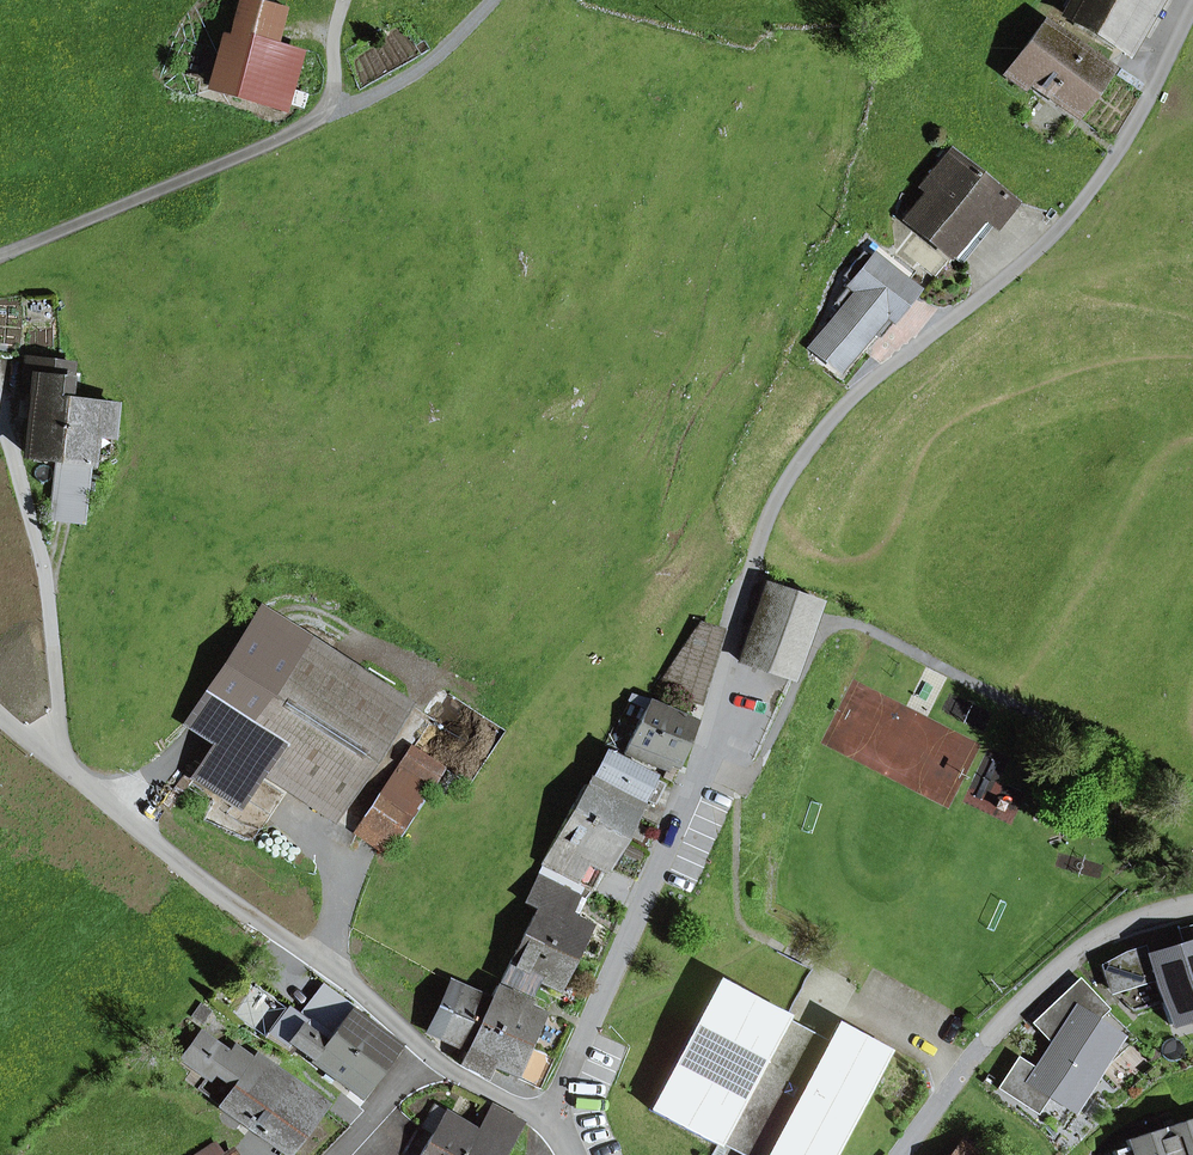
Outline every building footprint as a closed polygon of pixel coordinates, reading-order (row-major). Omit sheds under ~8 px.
[(283,106),(298,53),(274,46),(286,8),(259,0),(242,0),(232,34),(228,33),(213,85),(283,106)] [(1066,12),(1117,43),(1143,0),(1073,0),(1066,12)] [(1026,79),(1071,113),(1106,67),(1064,35),(1062,37),(1043,22),(1009,66),(1026,79)] [(1020,86),(1026,79),(1009,66),(1003,73),(1020,86)] [(907,221),(960,264),(1011,201),(951,152),(926,183),(933,189),(907,221)] [(841,309),(819,335),(848,359),(869,332),(876,338),(916,289),(873,255),(870,258),(862,252),(843,276),(851,282),(834,303),(841,309)] [(838,370),(848,359),(819,335),(810,347),(838,370)] [(59,458),(67,399),(71,364),(29,359),(27,375),(36,376),(26,454),(59,458)] [(67,399),(59,458),(90,462),(91,454),(94,432),(110,434),(114,405),(67,399)] [(91,454),(107,456),(110,434),(94,432),(91,454)] [(59,458),(51,518),(85,522),(92,462),(90,462),(59,458)] [(767,582),(739,661),(790,679),(818,600),(767,582)] [(405,705),(262,611),(188,723),(216,741),(194,775),(237,803),(259,769),(332,817),(405,705)] [(687,643),(712,651),(718,632),(698,625),(687,643)] [(657,688),(696,700),(712,651),(687,643),(657,688)] [(647,763),(651,753),(669,761),(673,763),(690,723),(647,704),(625,753),(647,763)] [(353,832),(380,851),(438,765),(412,747),(353,832)] [(651,778),(652,776),(607,752),(589,787),(584,784),(570,810),(619,835),(632,811),(616,803),(623,791),(639,800),(651,778)] [(647,763),(665,771),(669,761),(651,753),(647,763)] [(646,801),(653,804),(664,785),(651,778),(639,800),(623,791),(616,803),(632,811),(635,805),(642,808),(646,801)] [(542,863),(590,889),(609,853),(618,836),(619,835),(570,810),(542,863)] [(609,853),(619,858),(628,841),(618,836),(609,853)] [(579,897),(584,887),(543,867),(538,877),(579,897)] [(525,903),(537,909),(525,933),(573,957),(587,930),(574,924),(581,910),(574,907),(579,897),(538,877),(525,903)] [(1150,963),(1154,974),(1169,1025),(1192,1017),(1192,925),(1178,929),(1183,945),(1148,956),(1145,946),(1125,952),(1101,965),(1108,989),(1125,983),(1122,972),(1150,963)] [(535,978),(557,989),(566,971),(570,964),(573,957),(525,933),(501,980),(527,993),(535,978)] [(725,1129),(777,1031),(784,1018),(810,969),(763,944),(738,990),(719,979),(649,1110),(717,1146),(718,1143),(725,1129)] [(1125,983),(1154,974),(1150,963),(1122,972),(1125,983)] [(566,971),(576,976),(579,969),(570,964),(566,971)] [(1097,1021),(1109,1009),(1080,979),(1058,999),(1072,1013),(1076,1007),(1097,1021)] [(430,1032),(467,1050),(480,1023),(491,1002),(489,1001),(454,984),(430,1032)] [(524,998),(497,985),(489,1001),(491,1002),(480,1023),(524,1044),(537,1017),(519,1008),(524,998)] [(358,1096),(396,1046),(349,1010),(323,1043),(317,1038),(320,1032),(306,1023),(308,1020),(264,993),(243,1027),(287,1054),(294,1044),(358,1096)] [(1072,1112),(1121,1037),(1097,1021),(1076,1007),(1072,1013),(1058,999),(1039,1017),(1057,1036),(1051,1045),(1035,1070),(1018,1058),(998,1088),(1023,1104),(1034,1087),(1049,1097),(1072,1112)] [(1051,1045),(1057,1036),(1039,1017),(1032,1024),(1051,1045)] [(821,1054),(828,1041),(784,1018),(777,1031),(821,1054)] [(493,1062),(511,1071),(524,1044),(480,1023),(467,1050),(460,1065),(486,1077),(493,1062)] [(777,1031),(725,1129),(769,1152),(768,1154),(833,1154),(889,1050),(838,1023),(828,1041),(821,1054),(777,1031)] [(239,1086),(222,1108),(243,1124),(281,1074),(261,1059),(257,1064),(236,1048),(232,1053),(204,1031),(184,1057),(210,1076),(216,1068),(227,1077),(234,1068),(246,1076),(239,1086)] [(227,1077),(239,1086),(246,1076),(234,1068),(227,1077)] [(282,1153),(319,1104),(281,1074),(243,1124),(282,1153)] [(1023,1104),(1038,1114),(1049,1097),(1034,1087),(1023,1104)] [(519,1121),(492,1105),(477,1132),(504,1148),(519,1121)] [(461,1154),(500,1154),(504,1148),(477,1132),(434,1107),(422,1128),(433,1134),(431,1137),(461,1154)] [(1125,1140),(1127,1146),(1111,1151),(1112,1154),(1192,1154),(1192,1119),(1125,1140)] [(769,1152),(725,1129),(718,1143),(741,1154),(768,1154),(769,1152)] [(431,1137),(420,1154),(461,1154),(431,1137)] [(951,1154),(979,1154),(962,1141),(951,1154)] [(214,1144),(196,1154),(220,1154),(214,1144)]
